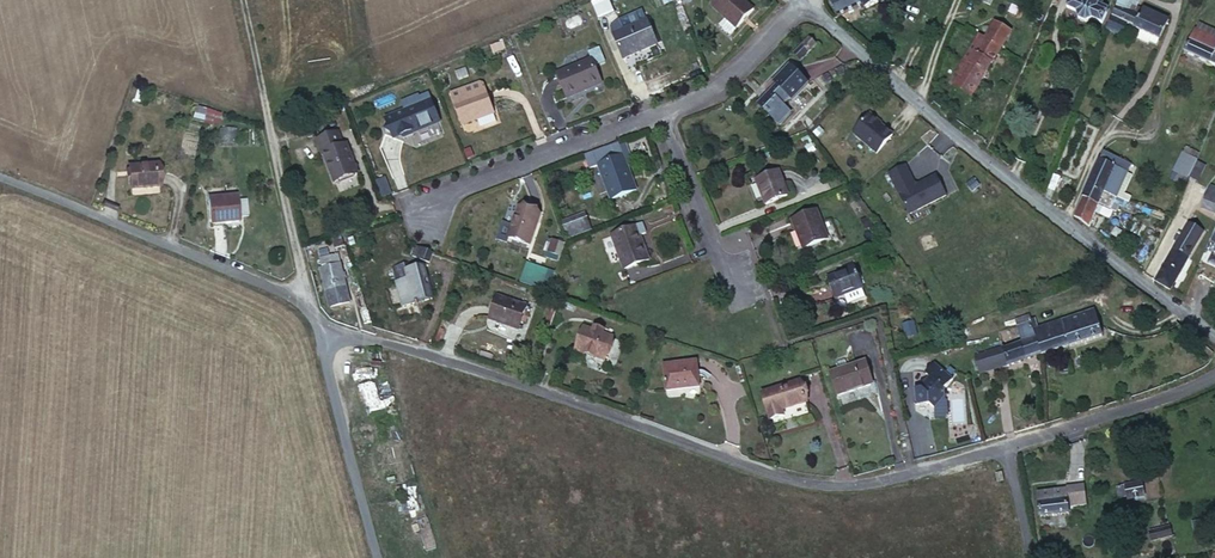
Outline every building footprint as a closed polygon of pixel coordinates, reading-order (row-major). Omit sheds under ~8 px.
[(597,19),(614,13),(609,0),(595,0),(590,2),(597,19)] [(711,1),(717,7),(711,12),(738,37),(755,20),(734,0),(711,0),(711,1)] [(831,4),(840,17),(861,3),(865,9),(878,0),(838,0),(831,4)] [(1097,0),(1067,0),(1063,9),(1073,14),(1075,21),(1081,24),(1088,20),(1098,25),(1104,11),(1098,9),(1099,8),(1099,6),(1098,4),(1097,3),(1096,3),(1096,2),(1097,0)] [(1130,3),(1123,0),(1118,0),(1115,9),(1126,15),(1130,3)] [(1115,9),(1106,35),(1121,41),(1126,28),(1135,32),(1139,22),(1126,15),(1115,9)] [(1139,22),(1167,33),(1170,25),(1142,13),(1139,22)] [(1036,15),(1031,26),(1039,30),(1044,19),(1036,15)] [(1135,32),(1144,36),(1156,41),(1162,43),(1167,33),(1139,22),(1135,32)] [(986,43),(986,45),(1000,53),(1010,36),(996,28),(986,43)] [(620,31),(613,35),(626,65),(656,52),(645,29),(639,32),(638,30),(623,37),(620,31)] [(1156,41),(1144,36),(1142,41),(1154,46),(1156,41)] [(986,43),(980,39),(956,75),(959,78),(952,89),(969,99),(1000,53),(986,45),(986,43)] [(1192,41),(1185,57),(1214,69),(1214,50),(1192,41)] [(799,45),(787,59),(794,65),(806,51),(799,45)] [(572,75),(556,81),(565,106),(600,91),(590,66),(572,75)] [(781,72),(772,82),(788,104),(801,89),(781,72)] [(787,106),(788,104),(772,82),(767,88),(771,91),(754,110),(775,130),(786,117),(778,109),(784,103),(787,106)] [(494,115),(485,93),(484,93),(482,87),(478,86),(463,92),(466,100),(454,106),(453,106),(462,128),(494,115)] [(463,92),(450,98),(454,106),(466,100),(463,92)] [(397,101),(401,111),(422,102),(418,93),(397,101)] [(427,101),(422,102),(401,111),(410,136),(435,125),(427,101)] [(209,134),(215,118),(204,114),(199,131),(209,134)] [(872,116),(854,135),(876,155),(893,137),(881,126),(882,126),(872,116)] [(215,118),(209,134),(219,138),(224,121),(215,118)] [(333,132),(312,141),(318,155),(322,154),(334,184),(355,175),(343,143),(338,145),(333,132)] [(590,173),(602,168),(616,203),(640,194),(638,185),(633,187),(627,170),(636,166),(633,156),(624,159),(619,148),(585,159),(590,173)] [(1089,189),(1103,194),(1114,169),(1117,161),(1104,155),(1089,189)] [(1174,179),(1186,185),(1189,179),(1195,166),(1195,164),(1183,158),(1174,179)] [(907,166),(891,174),(910,214),(947,196),(937,176),(919,185),(915,184),(907,166)] [(1195,166),(1189,179),(1196,182),(1202,169),(1195,166)] [(129,170),(131,192),(161,189),(159,167),(129,170)] [(1128,176),(1114,169),(1103,194),(1118,200),(1132,206),(1134,200),(1120,195),(1128,176)] [(754,188),(764,211),(785,201),(775,178),(754,188)] [(385,179),(371,185),(378,200),(392,193),(385,179)] [(1083,201),(1097,207),(1103,194),(1089,189),(1083,201)] [(1206,200),(1202,208),(1213,214),(1214,210),(1214,194),(1211,192),(1206,200)] [(1103,194),(1097,207),(1112,213),(1118,200),(1103,194)] [(1075,219),(1088,229),(1097,207),(1083,201),(1075,219)] [(238,226),(238,222),(238,207),(237,203),(209,204),(210,227),(238,226)] [(247,207),(238,207),(238,222),(247,222),(247,207)] [(503,241),(526,252),(539,222),(516,212),(503,241)] [(566,239),(592,231),(586,212),(560,220),(566,239)] [(791,229),(803,258),(824,249),(812,220),(791,229)] [(644,229),(614,241),(628,276),(653,266),(649,254),(645,255),(640,242),(647,239),(644,229)] [(1182,234),(1155,280),(1168,290),(1197,243),(1182,234)] [(342,237),(330,241),(333,250),(345,247),(342,237)] [(545,258),(559,263),(565,244),(551,240),(545,258)] [(424,261),(427,252),(415,247),(412,256),(424,261)] [(316,263),(319,274),(322,273),(327,294),(324,295),(328,309),(347,304),(335,258),(316,263)] [(547,292),(555,272),(526,262),(518,282),(547,292)] [(401,308),(413,305),(429,301),(421,266),(405,269),(407,280),(396,283),(401,308)] [(851,275),(822,287),(831,308),(844,303),(859,296),(851,275)] [(859,296),(844,303),(847,311),(863,305),(859,296)] [(494,301),(486,322),(514,332),(521,312),(494,301)] [(1105,339),(1104,338),(1095,314),(1043,331),(1039,320),(1018,326),(1022,339),(1025,347),(1030,362),(1065,349),(1067,352),(1105,339)] [(894,321),(899,337),(909,334),(905,318),(894,321)] [(1025,347),(1022,339),(1018,326),(1006,330),(1013,351),(1025,347)] [(578,330),(571,351),(600,362),(608,341),(578,330)] [(1008,370),(1030,362),(1025,347),(1013,351),(1006,354),(1004,349),(983,357),(985,362),(973,366),(977,376),(1006,367),(1008,370)] [(831,369),(833,378),(845,376),(843,367),(831,369)] [(915,396),(920,412),(933,408),(940,412),(948,397),(946,390),(952,379),(929,367),(923,378),(927,380),(925,384),(920,386),(922,394),(915,396)] [(661,375),(663,397),(696,394),(693,371),(661,375)] [(861,372),(845,376),(833,378),(827,380),(832,403),(867,394),(861,372)] [(761,396),(768,425),(784,421),(783,414),(806,408),(801,386),(761,396)] [(995,476),(997,484),(1004,483),(1002,474),(995,476)] [(1112,491),(1115,502),(1122,501),(1123,503),(1140,499),(1137,485),(1112,491)] [(1040,494),(1042,517),(1071,515),(1071,513),(1070,507),(1078,506),(1090,505),(1088,487),(1069,488),(1069,492),(1040,494)] [(1149,536),(1151,545),(1171,541),(1169,531),(1149,536)]
